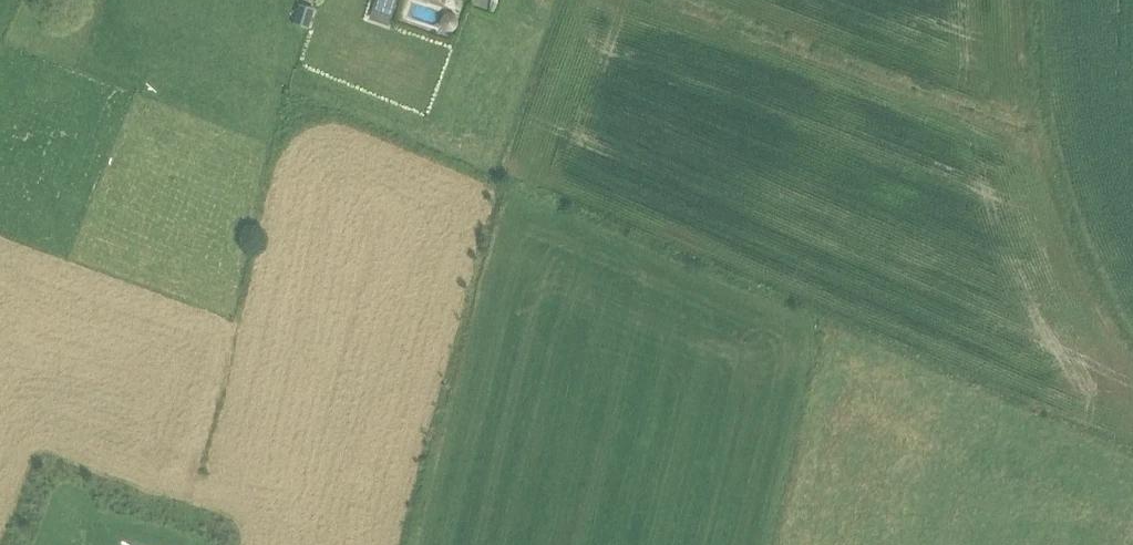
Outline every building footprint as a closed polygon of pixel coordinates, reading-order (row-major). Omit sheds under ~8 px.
[(369,19),(388,25),(389,24),(397,0),(375,0),(369,19)]
